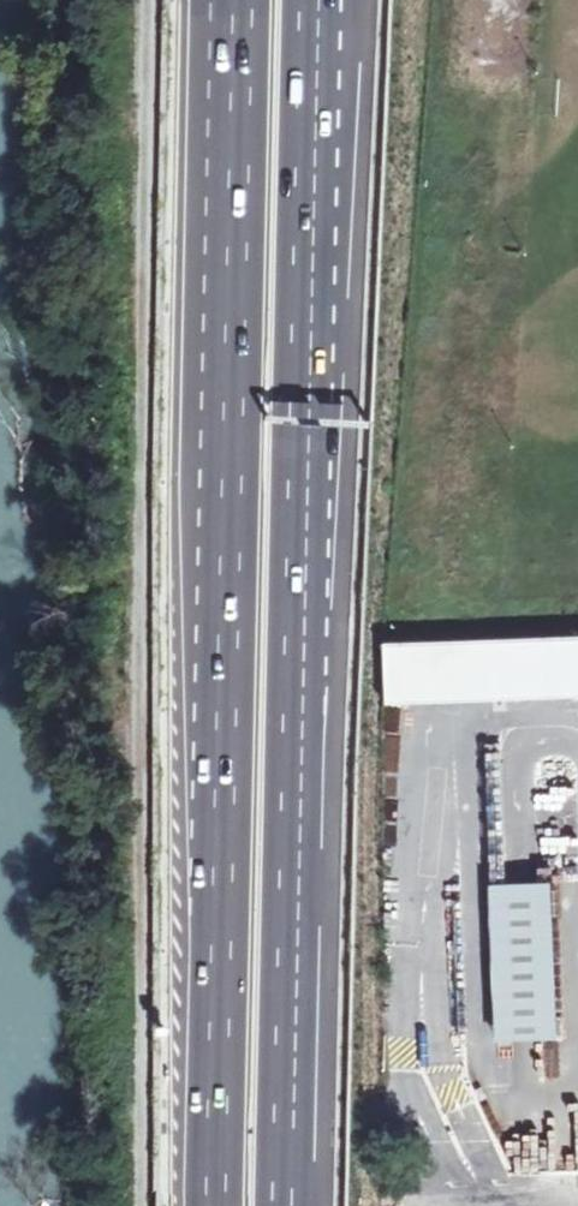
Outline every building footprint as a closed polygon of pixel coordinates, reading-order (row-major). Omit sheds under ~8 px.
[(577,700),(577,635),(494,638),(401,641),(382,642),(382,708),(577,700)] [(577,822),(577,776),(550,777),(553,823),(577,822)] [(561,846),(563,877),(577,876),(577,846),(561,846)] [(487,1040),(549,1037),(541,878),(479,882),(487,1040)] [(570,1035),(565,918),(546,919),(551,1036),(570,1035)]
